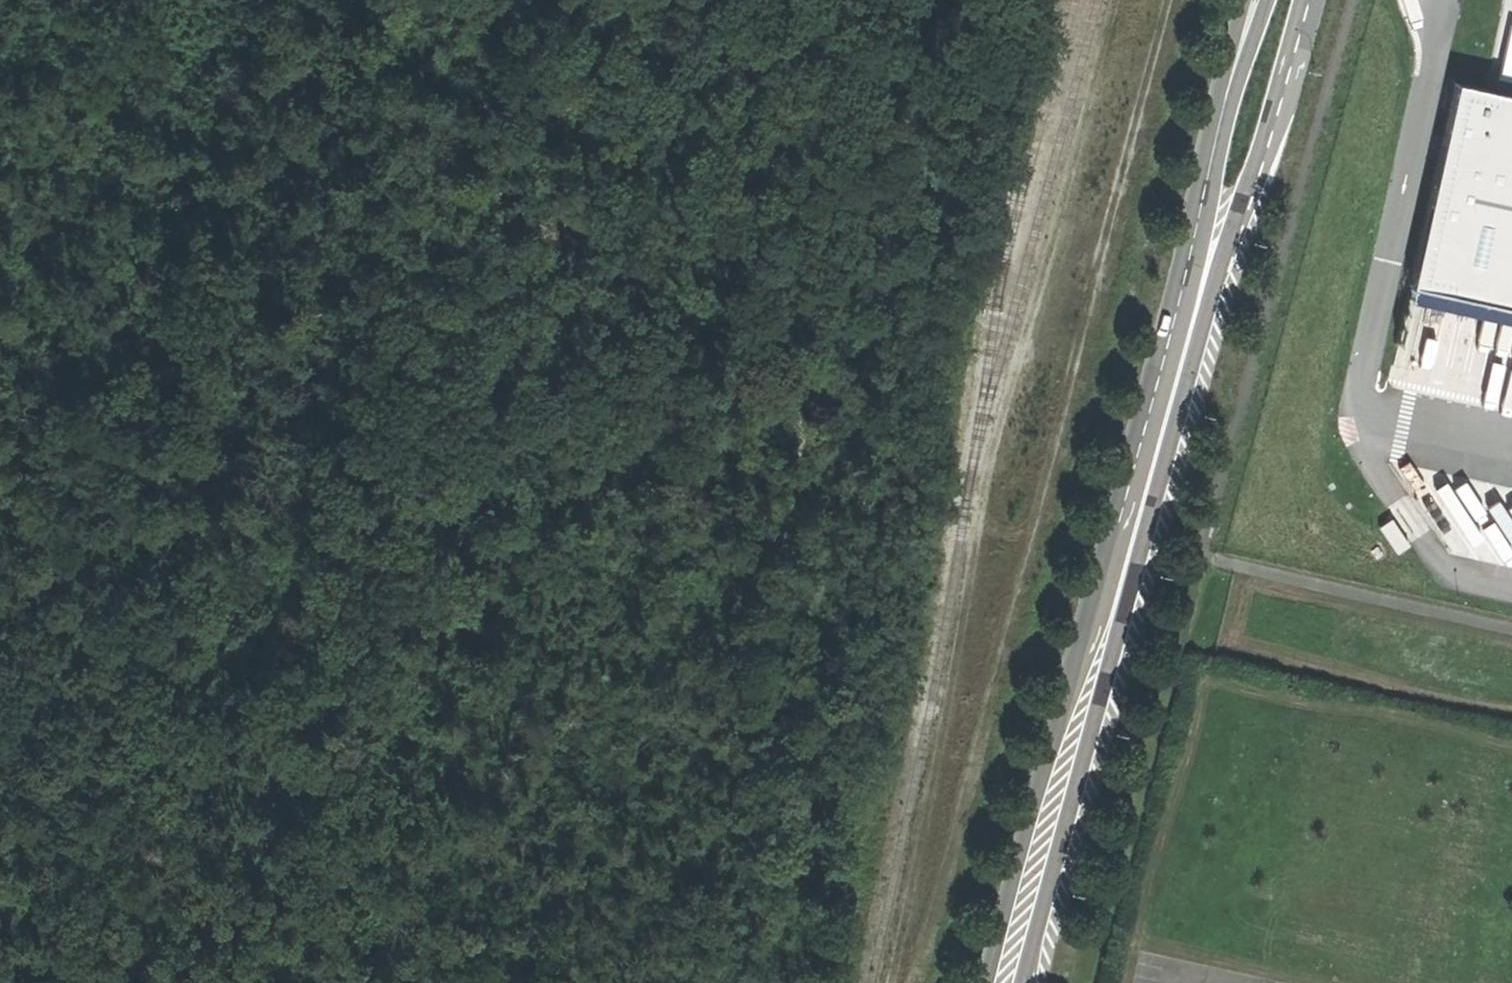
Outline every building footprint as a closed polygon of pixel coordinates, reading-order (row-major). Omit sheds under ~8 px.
[(1405,300),(1511,324),(1511,79),(1495,75),(1491,89),(1454,82),(1405,300)]
